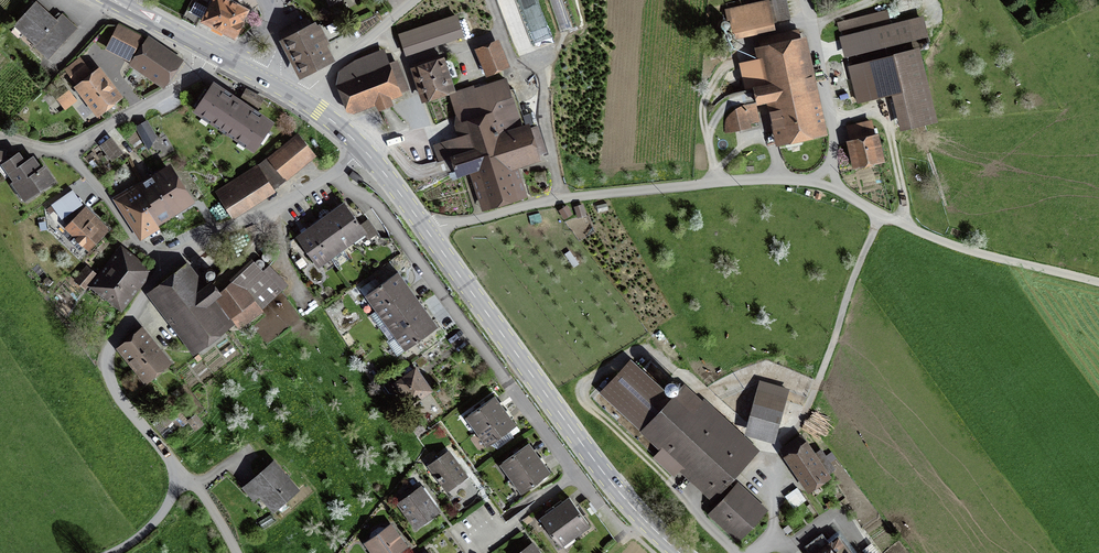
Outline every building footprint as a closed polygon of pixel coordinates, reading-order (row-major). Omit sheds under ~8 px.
[(203,21),(233,37),(247,10),(228,0),(214,0),(209,9),(195,2),(190,11),(204,18),(203,21)] [(786,0),(771,0),(776,21),(790,18),(786,0)] [(56,21),(36,2),(15,25),(31,39),(35,35),(39,39),(34,45),(48,58),(76,28),(61,15),(56,21)] [(765,4),(730,11),(735,33),(770,25),(765,4)] [(406,57),(465,38),(458,15),(398,34),(406,57)] [(319,26),(312,30),(306,19),(283,32),(304,73),(327,61),(320,47),(343,35),(335,21),(320,29),(319,26)] [(909,23),(877,31),(879,43),(912,35),(909,23)] [(107,48),(133,61),(147,41),(118,26),(107,48)] [(783,138),(818,131),(797,32),(761,40),(766,61),(758,62),(760,72),(768,70),(771,85),(755,89),(758,102),(774,99),(777,112),(772,113),(772,116),(778,115),(783,138)] [(149,39),(147,41),(133,61),(131,64),(163,86),(181,61),(149,39)] [(486,78),(511,68),(499,39),(475,50),(486,78)] [(713,58),(724,56),(722,47),(711,50),(713,58)] [(410,91),(398,60),(390,64),(384,49),(355,60),(338,72),(336,85),(347,113),(354,115),(375,107),(378,113),(394,107),(392,101),(402,96),(402,94),(410,91)] [(884,59),(901,128),(933,120),(916,51),(884,59)] [(421,105),(456,93),(444,58),(410,69),(421,105)] [(89,72),(79,59),(66,69),(76,82),(89,72)] [(85,93),(82,95),(96,113),(117,97),(98,72),(79,87),(85,93)] [(470,175),(483,212),(527,198),(519,169),(541,162),(540,155),(548,153),(538,126),(531,128),(530,125),(522,126),(507,79),(475,89),(474,86),(449,94),(456,116),(455,126),(458,138),(433,145),(439,162),(450,158),(457,180),(470,175)] [(65,108),(81,96),(72,85),(66,89),(68,92),(58,99),(65,108)] [(267,131),(271,125),(212,85),(208,91),(205,89),(194,105),(197,107),(195,110),(254,150),(271,133),(267,131)] [(746,120),(757,118),(754,103),(746,105),(736,109),(729,116),(728,118),(730,127),(747,124),(746,120)] [(135,126),(147,146),(160,138),(148,118),(135,126)] [(297,137),(270,160),(285,178),(312,156),(297,137)] [(852,143),(857,165),(879,159),(874,138),(852,143)] [(101,146),(111,159),(120,152),(109,139),(101,146)] [(25,200),(53,180),(44,167),(40,169),(32,158),(24,163),(17,154),(13,157),(5,157),(6,151),(0,150),(0,171),(5,178),(11,174),(21,188),(18,190),(25,200)] [(161,194),(172,211),(189,201),(168,168),(155,176),(165,191),(161,194)] [(224,200),(234,214),(271,190),(257,168),(217,194),(222,201),(224,200)] [(165,191),(155,176),(142,184),(154,204),(147,208),(156,222),(172,211),(161,194),(165,191)] [(154,204),(142,184),(119,199),(142,235),(158,225),(156,222),(147,208),(154,204)] [(51,205),(61,220),(83,204),(73,189),(51,205)] [(584,203),(575,206),(579,216),(587,214),(584,203)] [(568,205),(562,209),(577,240),(596,230),(588,214),(579,218),(575,210),(571,212),(568,205)] [(350,238),(353,241),(365,232),(346,206),(334,215),(350,238)] [(86,244),(88,247),(107,229),(87,209),(68,227),(77,235),(70,242),(79,251),(86,244)] [(323,222),(340,245),(350,238),(334,215),(331,211),(321,219),(323,222)] [(340,245),(323,222),(323,223),(312,231),(311,231),(328,254),(330,257),(342,249),(340,245)] [(311,231),(309,228),(296,237),(315,263),(328,254),(311,231)] [(120,301),(144,271),(124,254),(99,284),(120,301)] [(251,263),(219,294),(239,323),(264,305),(278,291),(251,263)] [(182,267),(154,289),(197,346),(225,325),(205,298),(210,294),(202,283),(196,287),(182,267)] [(96,275),(87,268),(76,280),(85,288),(96,275)] [(405,289),(409,287),(398,272),(370,293),(380,307),(405,289)] [(389,320),(414,302),(405,289),(380,307),(377,310),(386,322),(389,320)] [(427,312),(418,299),(414,302),(389,320),(399,333),(424,314),(427,312)] [(399,333),(395,335),(406,349),(406,350),(434,329),(424,314),(399,333)] [(141,330),(120,347),(145,379),(165,363),(150,345),(152,343),(141,330)] [(646,400),(660,385),(631,359),(600,393),(639,428),(656,409),(646,400)] [(428,389),(414,371),(407,376),(402,369),(382,384),(389,393),(399,395),(404,391),(411,401),(428,389)] [(127,382),(133,390),(143,382),(136,374),(127,382)] [(468,416),(478,430),(505,411),(495,396),(468,416)] [(701,475),(716,489),(726,479),(754,450),(741,438),(730,450),(702,424),(713,412),(704,403),(692,415),(675,399),(645,432),(697,479),(701,475)] [(780,414),(754,407),(749,424),(775,431),(780,414)] [(505,411),(478,430),(489,445),(516,425),(505,411)] [(784,449),(809,487),(826,476),(800,438),(784,449)] [(502,463),(513,477),(539,458),(529,443),(502,463)] [(440,479),(447,488),(464,476),(448,454),(431,466),(439,477),(437,478),(439,480),(440,479)] [(539,458),(513,477),(523,492),(550,472),(539,458)] [(274,464),(252,484),(273,508),(295,489),(274,464)] [(759,510),(726,479),(716,489),(726,498),(713,511),(737,534),(759,510)] [(798,486),(786,494),(795,507),(807,499),(798,486)] [(416,526),(436,511),(433,506),(436,504),(424,487),(400,503),(416,526)] [(569,497),(554,508),(574,534),(588,523),(569,497)] [(574,534),(554,508),(540,518),(559,545),(574,534)] [(404,546),(390,527),(365,545),(371,552),(394,552),(404,546)] [(804,547),(809,552),(853,552),(839,534),(829,542),(822,533),(804,547)] [(865,548),(868,552),(880,552),(874,542),(865,548)]
